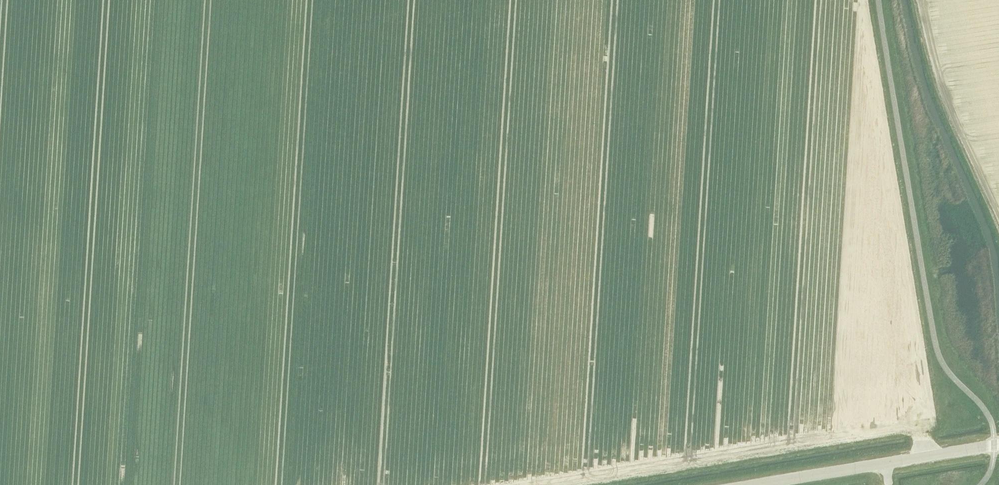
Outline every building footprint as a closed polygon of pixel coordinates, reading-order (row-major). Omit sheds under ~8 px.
[(895,392),(903,390),(899,379),(891,381),(895,392)]
